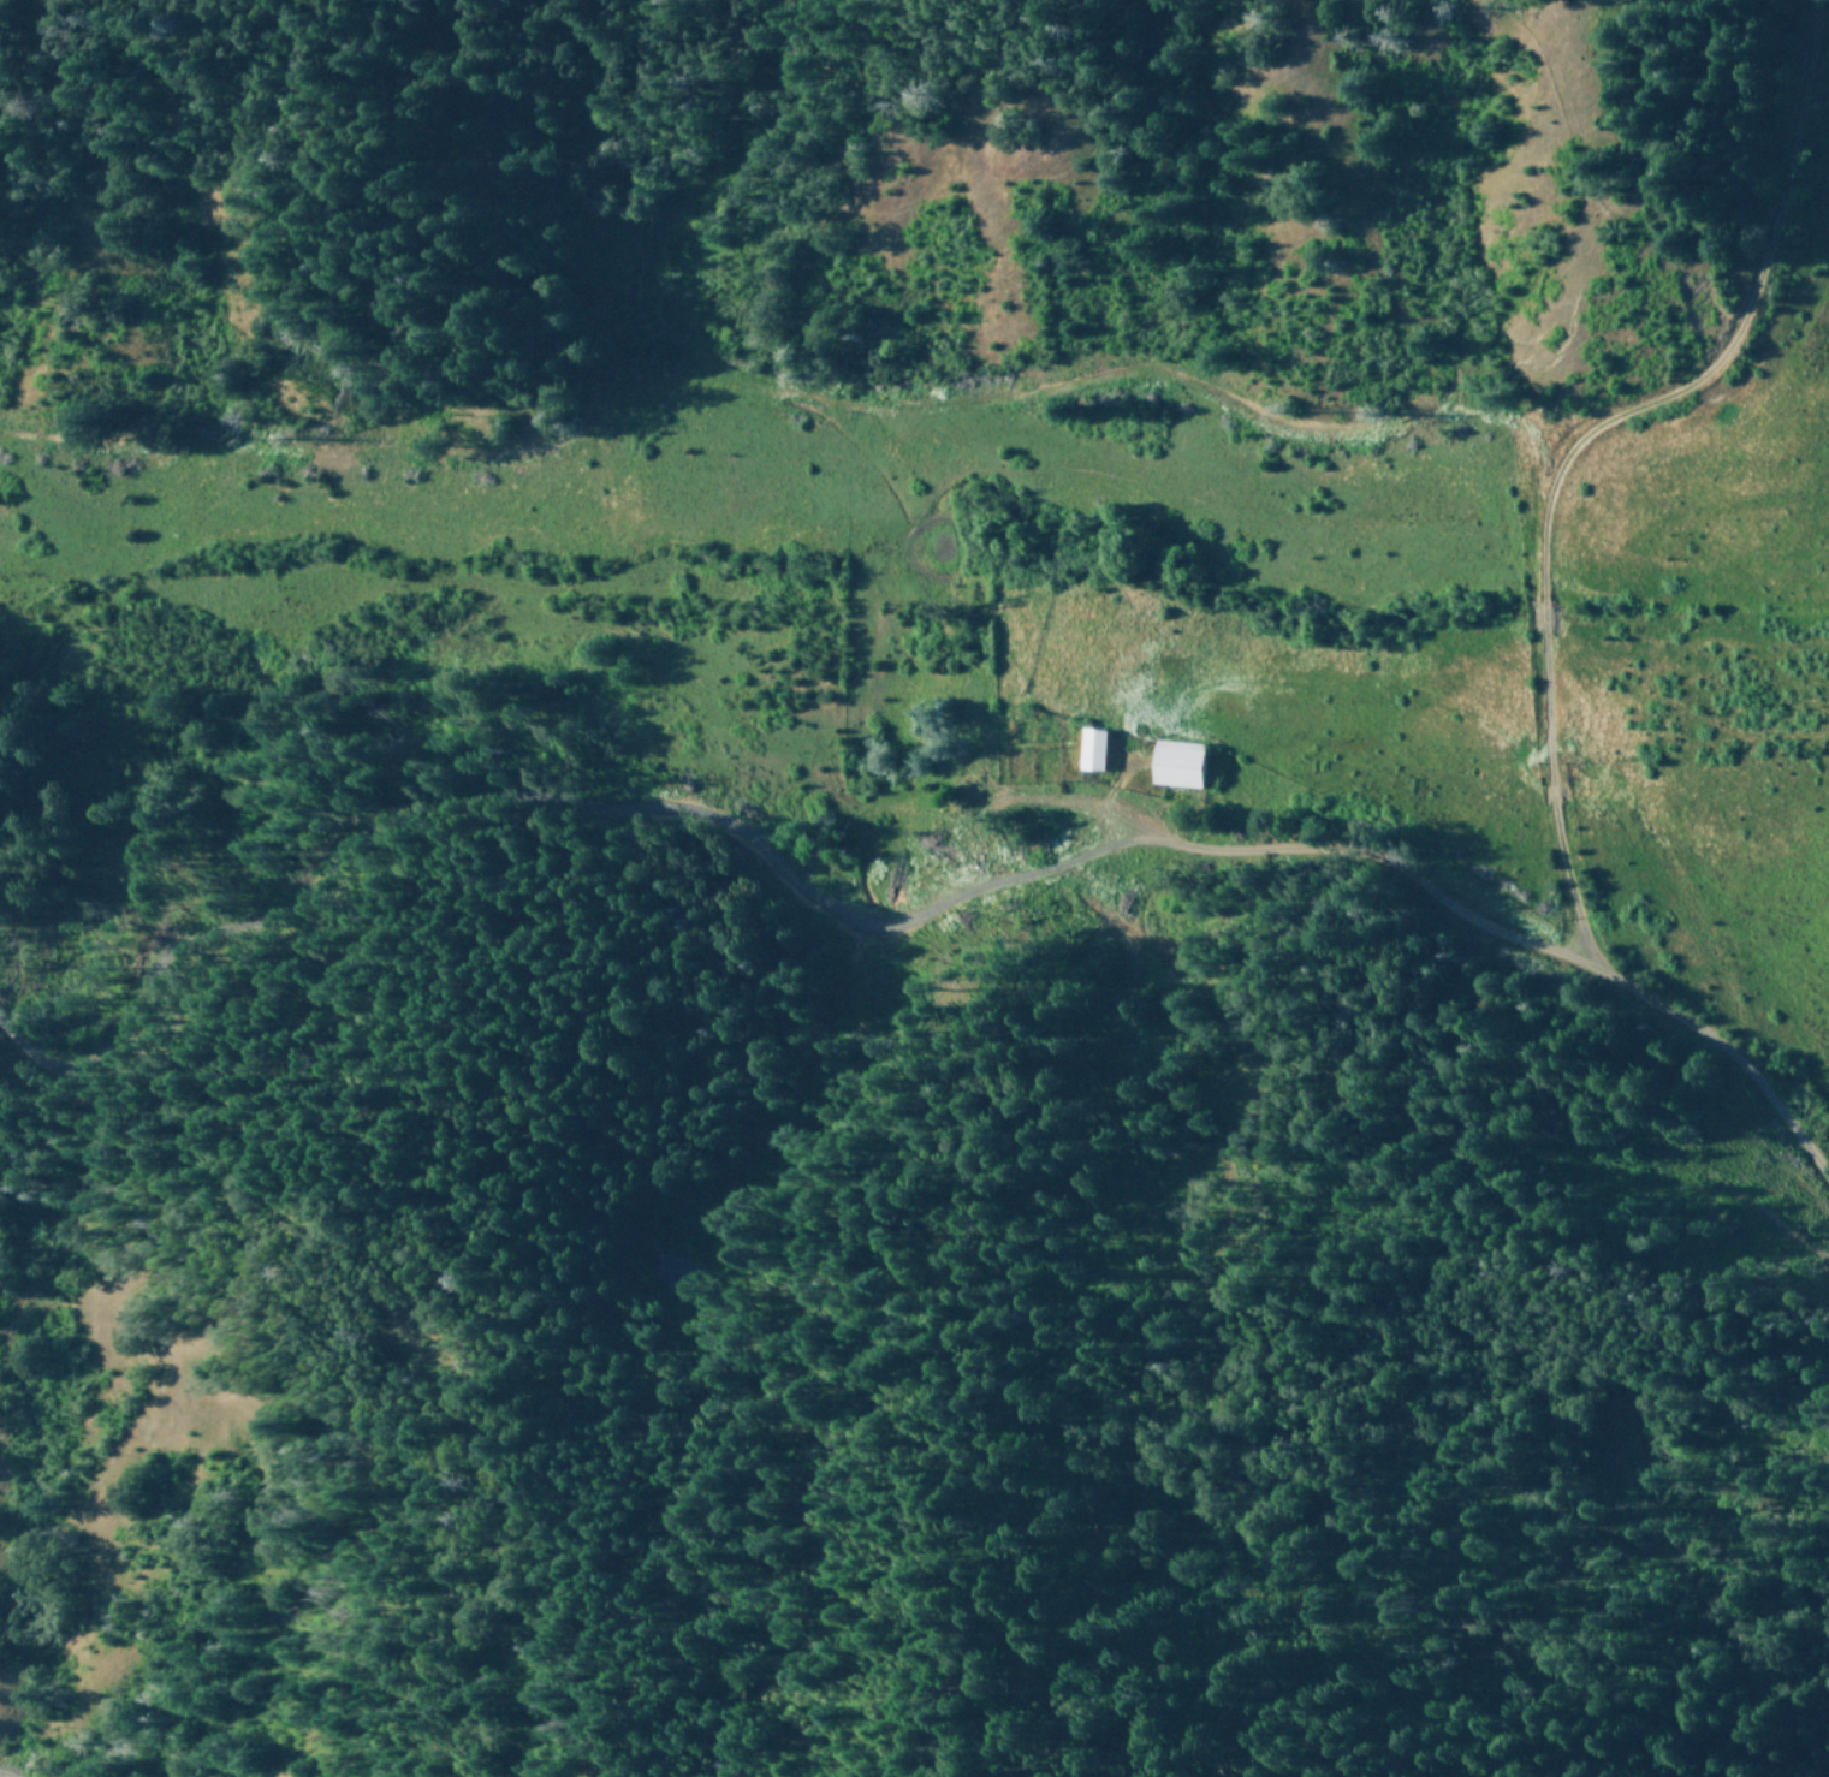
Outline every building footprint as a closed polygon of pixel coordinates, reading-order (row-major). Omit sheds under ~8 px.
[(1078,769),(1102,770),(1103,729),(1079,729),(1078,769)] [(1200,742),(1149,740),(1148,785),(1198,786),(1200,742)]
